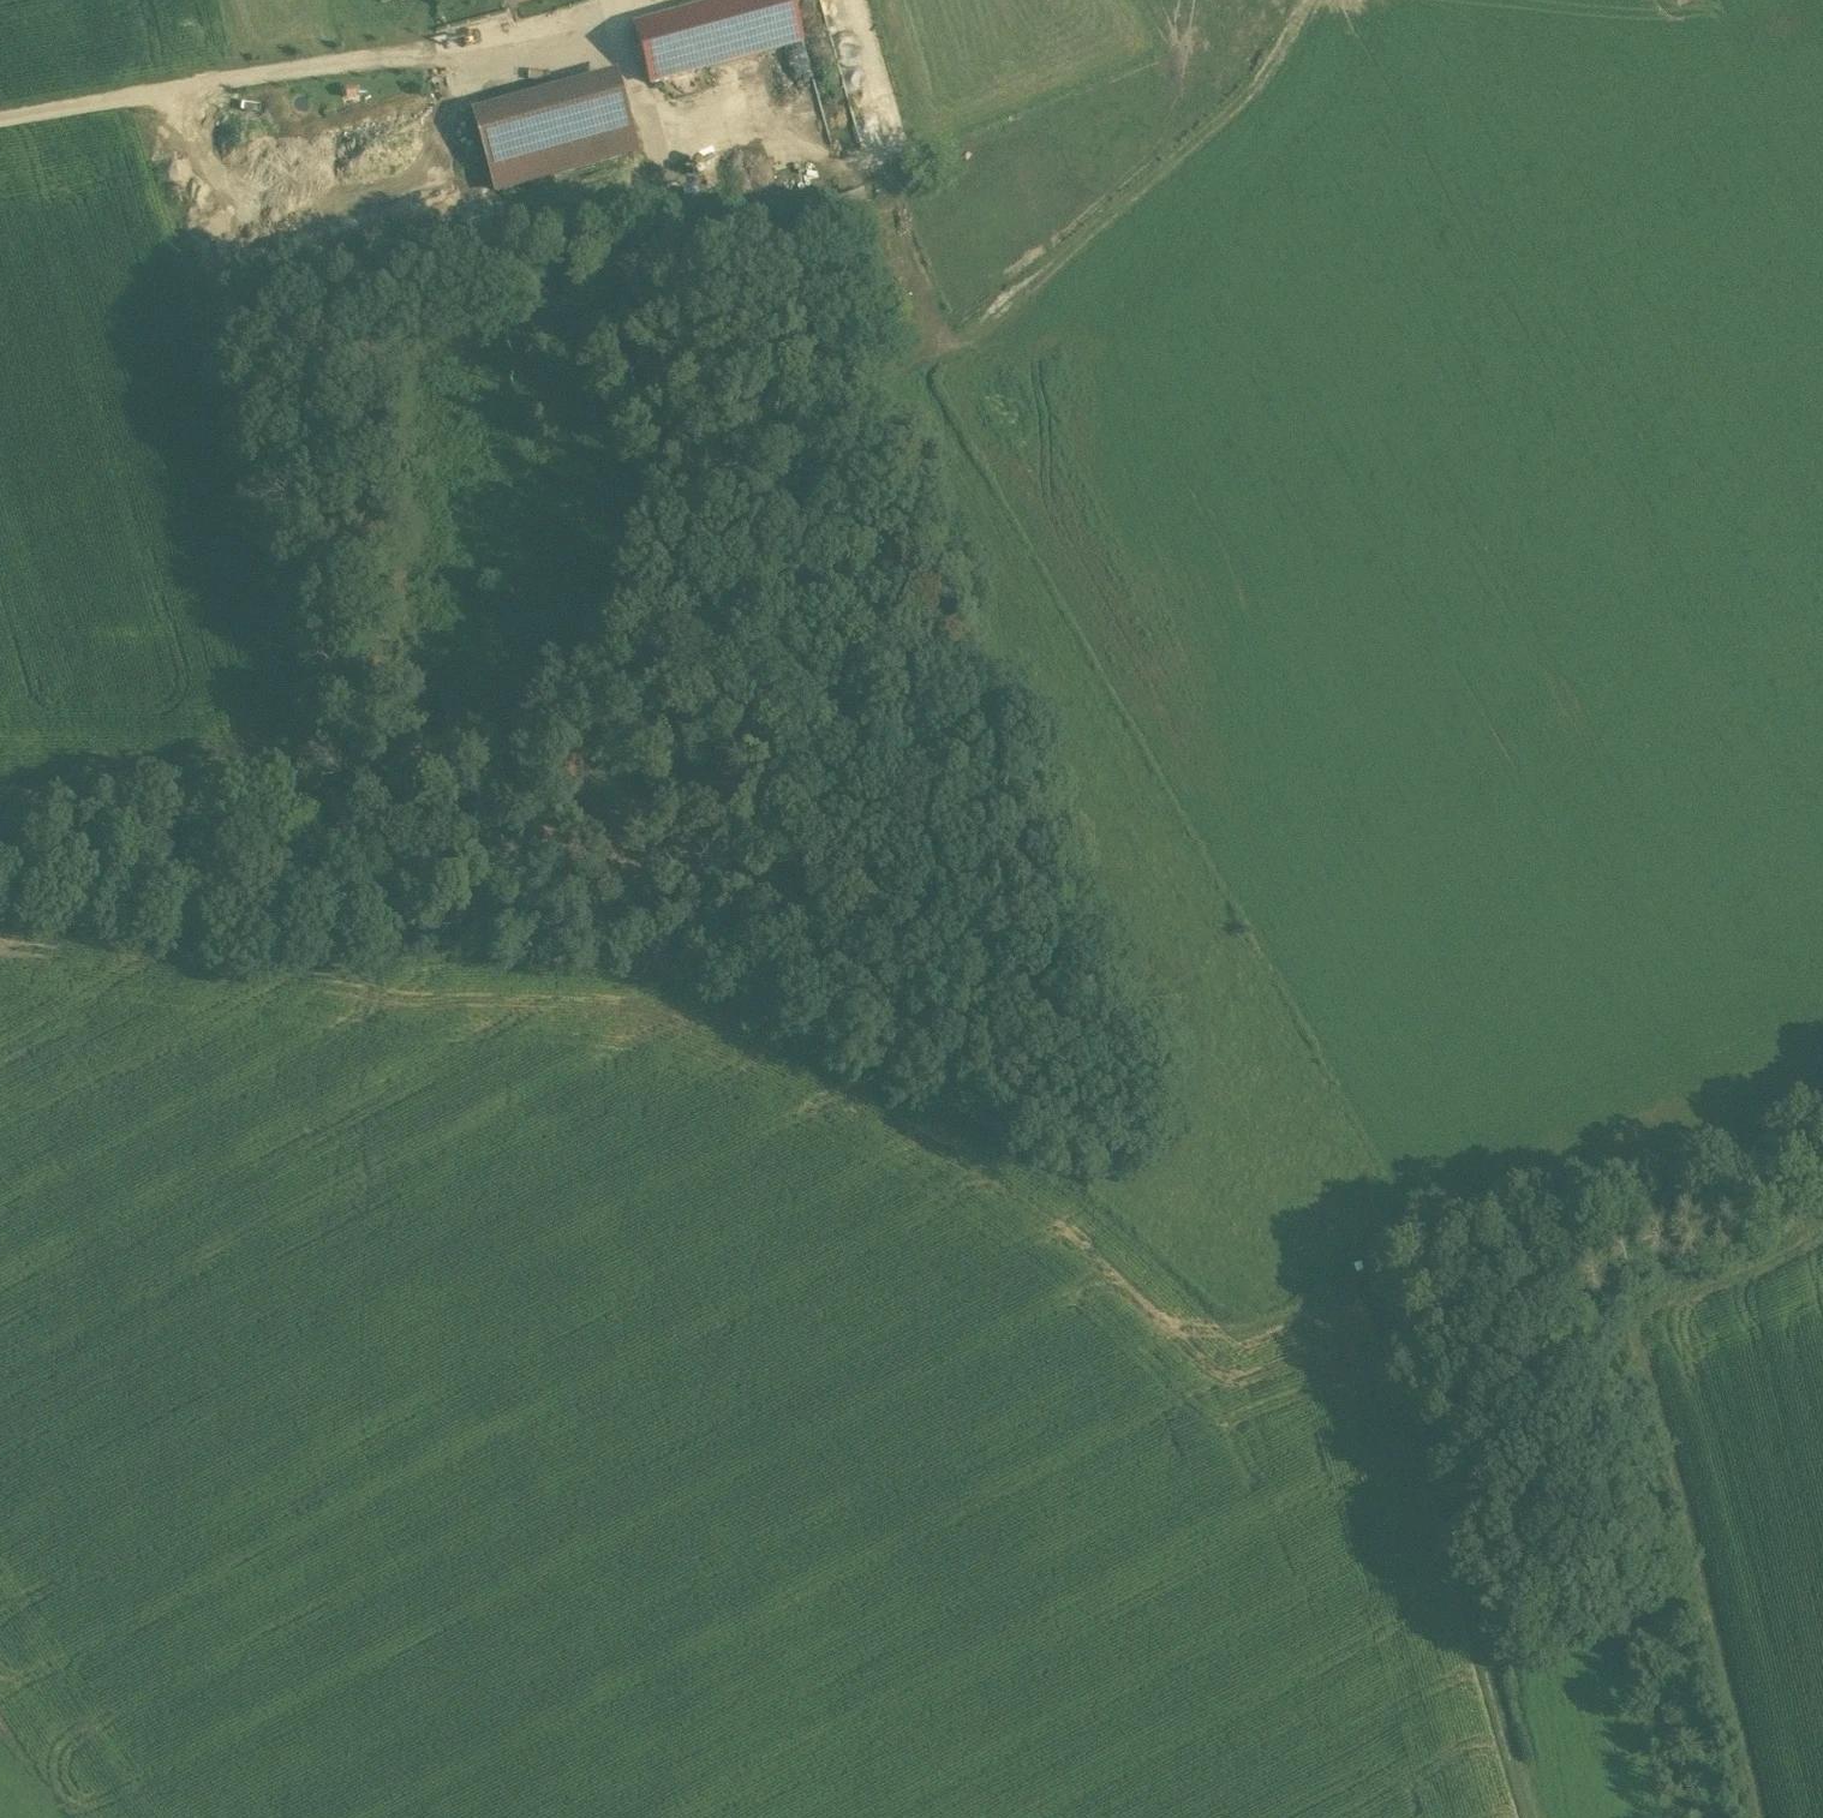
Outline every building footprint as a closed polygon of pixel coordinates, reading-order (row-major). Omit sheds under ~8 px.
[(635,27),(651,85),(800,44),(788,0),(733,0),(635,27)] [(615,75),(473,114),(495,192),(637,152),(615,75)]
